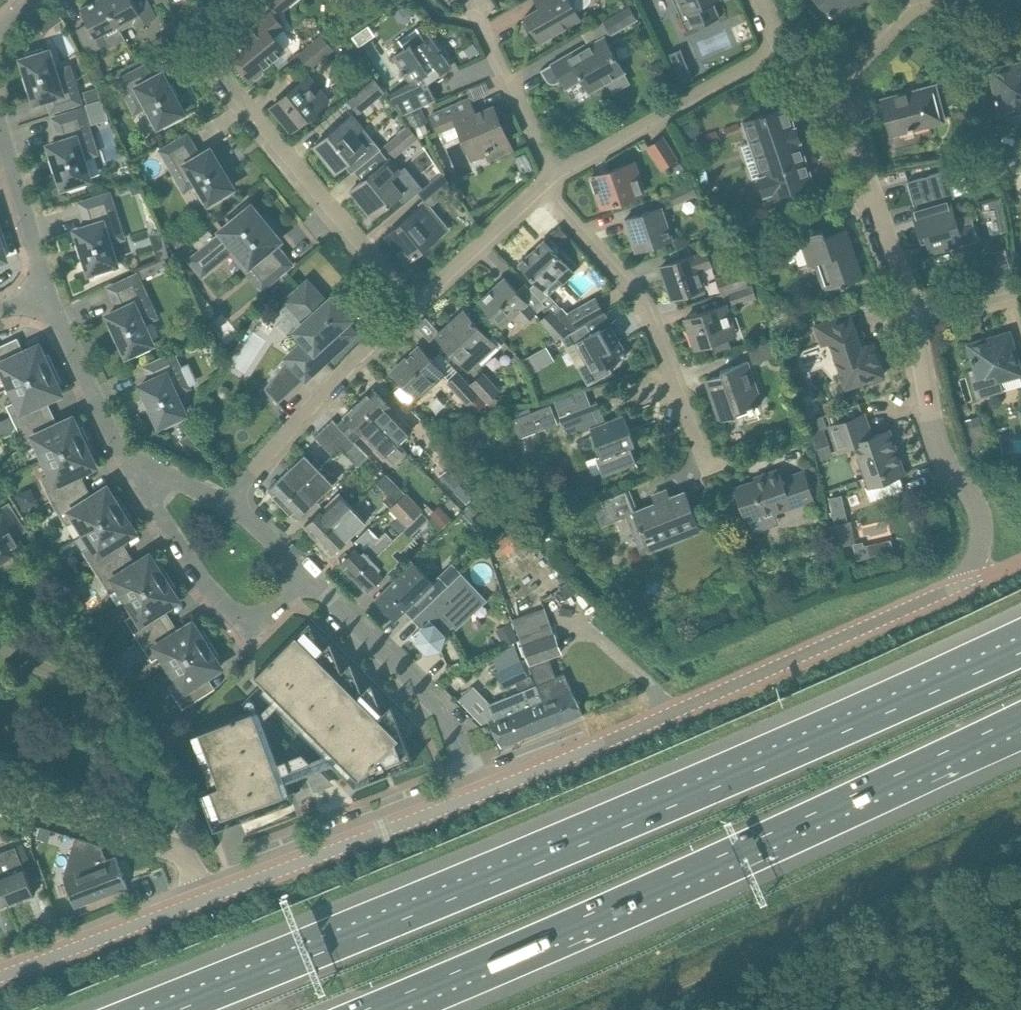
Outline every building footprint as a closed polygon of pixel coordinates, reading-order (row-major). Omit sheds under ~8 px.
[(105,0),(95,0),(81,8),(88,23),(78,29),(90,52),(109,42),(111,46),(124,39),(117,25),(105,0)] [(117,25),(130,18),(136,29),(157,18),(148,0),(105,0),(117,25)] [(279,12),(294,0),(269,0),(279,12)] [(528,20),(523,22),(531,35),(535,33),(540,41),(583,17),(579,10),(588,5),(591,3),(592,0),(545,0),(547,3),(525,15),(528,20)] [(612,32),(644,13),(637,0),(604,19),(612,32)] [(685,12),(680,14),(687,31),(720,17),(714,1),(717,0),(680,0),(685,12)] [(837,19),(856,0),(818,0),(837,19)] [(49,15),(56,24),(62,19),(56,10),(49,15)] [(228,53),(232,58),(232,60),(237,67),(239,67),(249,78),(285,49),(274,34),(285,25),(274,12),(242,36),(245,40),(228,53)] [(404,48),(393,55),(403,69),(399,72),(401,74),(407,71),(413,79),(389,96),(403,114),(436,99),(428,81),(451,65),(430,35),(425,38),(417,27),(399,40),(404,48)] [(333,48),(323,35),(301,52),(312,65),(333,48)] [(590,91),(608,81),(614,91),(630,83),(624,71),(604,36),(578,51),(577,49),(553,63),(553,64),(542,70),(548,80),(550,82),(553,83),(556,82),(562,79),(566,87),(582,78),(590,91)] [(474,41),(465,47),(470,56),(480,50),(474,41)] [(22,59),(36,100),(47,97),(52,110),(80,101),(69,67),(55,71),(49,50),(44,52),(42,48),(26,53),(27,57),(22,59)] [(1000,109),(1020,104),(1020,63),(991,70),(1000,109)] [(151,78),(144,66),(118,80),(135,112),(148,105),(158,125),(163,122),(165,126),(180,118),(178,114),(183,111),(162,73),(151,78)] [(688,66),(677,70),(682,83),(693,78),(688,66)] [(291,131),(323,105),(312,92),(319,87),(310,75),(271,106),(291,131)] [(359,112),(386,90),(376,79),(350,100),(359,112)] [(891,134),(900,132),(944,121),(935,85),(881,100),(891,134)] [(96,88),(82,92),(86,104),(99,99),(96,88)] [(489,159),(512,149),(493,106),(475,113),(469,99),(432,115),(438,130),(457,122),(472,157),(486,151),(489,159)] [(787,106),(743,121),(750,142),(762,176),(758,177),(764,195),(768,194),(769,198),(813,183),(799,141),(801,141),(796,127),(795,127),(787,106)] [(49,144),(63,186),(68,184),(69,189),(85,184),(84,179),(89,178),(83,157),(97,153),(83,108),(54,117),(61,140),(49,144)] [(314,145),(336,172),(345,164),(352,173),(381,149),(381,148),(380,148),(376,142),(368,141),(365,143),(357,133),(363,127),(352,114),(314,145)] [(410,127),(388,144),(397,155),(418,138),(410,127)] [(199,155),(187,134),(161,150),(185,190),(197,182),(209,201),(213,198),(216,202),(230,193),(228,189),(233,187),(210,149),(199,155)] [(663,138),(649,147),(663,168),(677,159),(663,138)] [(363,180),(351,190),(373,217),(399,195),(405,202),(418,191),(423,187),(406,166),(400,170),(390,158),(388,159),(363,180)] [(644,192),(639,177),(634,162),(592,176),(602,207),(644,192)] [(677,178),(687,172),(680,162),(670,168),(677,178)] [(983,162),(979,177),(991,181),(996,166),(983,162)] [(956,218),(950,198),(954,197),(946,171),(908,182),(914,204),(910,205),(922,243),(927,242),(930,253),(979,239),(971,213),(956,218)] [(423,187),(418,191),(420,194),(425,199),(430,206),(431,205),(453,187),(442,173),(423,187)] [(142,190),(139,180),(129,183),(132,193),(142,190)] [(652,200),(655,209),(625,219),(636,251),(674,238),(664,209),(698,194),(693,182),(652,200)] [(76,229),(90,271),(95,269),(96,273),(112,268),(111,264),(116,262),(110,242),(123,237),(109,193),(81,202),(88,225),(76,229)] [(424,205),(387,235),(408,260),(438,236),(429,224),(439,215),(431,205),(430,206),(425,199),(421,202),(424,205)] [(201,250),(190,259),(202,274),(235,247),(248,263),(245,266),(262,288),(288,267),(271,246),(277,241),(283,236),(273,224),(269,226),(248,202),(234,213),(237,217),(221,230),(223,232),(216,238),(209,230),(194,242),(201,250)] [(800,204),(778,211),(784,230),(806,222),(800,204)] [(837,285),(837,287),(847,284),(847,282),(863,276),(846,227),(825,235),(823,228),(802,235),(812,264),(816,262),(825,289),(837,285)] [(175,247),(184,243),(180,233),(171,238),(175,247)] [(549,295),(574,272),(545,240),(520,263),(536,281),(530,288),(551,311),(552,310),(555,314),(561,308),(549,295)] [(672,298),(705,287),(699,270),(712,266),(707,250),(661,266),(672,298)] [(743,270),(718,279),(723,292),(747,283),(743,270)] [(120,309),(108,314),(127,354),(132,351),(134,356),(149,348),(147,344),(152,342),(143,322),(156,316),(137,274),(110,287),(120,309)] [(480,301),(503,326),(515,314),(524,323),(537,312),(505,277),(480,301)] [(265,388),(279,403),(348,339),(339,328),(351,318),(346,312),(348,310),(348,307),(347,304),(345,302),(342,301),(339,301),(337,302),(332,297),(326,302),(307,281),(287,301),(292,306),(296,302),(310,317),(296,330),(306,341),(287,358),(288,359),(265,388)] [(756,298),(751,284),(728,292),(733,306),(756,298)] [(604,312),(596,298),(559,318),(569,329),(570,330),(604,312)] [(731,347),(728,337),(737,334),(727,304),(685,318),(695,347),(710,342),(714,351),(731,347)] [(440,332),(437,335),(470,370),(483,358),(486,361),(503,345),(492,334),(489,337),(464,310),(440,332)] [(555,314),(552,310),(551,311),(540,320),(558,339),(569,329),(559,318),(555,314)] [(850,314),(831,320),(816,326),(822,345),(830,342),(845,388),(884,374),(872,342),(865,345),(863,337),(864,336),(865,335),(865,334),(865,333),(865,331),(864,330),(863,330),(862,330),(861,329),(860,329),(856,331),(850,314)] [(612,371),(609,364),(627,354),(611,324),(602,330),(601,328),(592,333),(587,324),(562,337),(568,348),(575,344),(585,362),(578,366),(588,384),(612,371)] [(1005,379),(1020,374),(1020,370),(1010,331),(973,342),(983,375),(978,376),(983,394),(1007,387),(1005,379)] [(752,363),(785,353),(780,337),(747,347),(752,363)] [(11,341),(0,346),(0,374),(4,372),(11,386),(54,366),(48,354),(44,356),(39,344),(17,354),(11,341)] [(419,346),(393,371),(405,383),(395,391),(406,403),(415,394),(419,398),(444,375),(445,374),(433,360),(419,346)] [(165,422),(166,426),(182,419),(180,415),(185,412),(176,392),(189,386),(173,353),(146,366),(152,379),(141,384),(160,424),(165,422)] [(736,412),(748,408),(750,412),(755,411),(753,406),(762,403),(748,362),(721,370),(722,374),(706,379),(720,421),(737,415),(736,412)] [(60,378),(54,366),(11,386),(18,401),(8,405),(18,427),(45,414),(40,402),(61,392),(56,380),(60,378)] [(483,373),(471,385),(487,403),(499,392),(483,373)] [(478,395),(459,374),(448,384),(467,405),(468,404),(478,395)] [(358,404),(385,432),(397,444),(412,429),(373,388),(358,404)] [(478,395),(468,404),(476,413),(486,404),(478,395)] [(598,402),(575,411),(560,417),(568,438),(591,429),(601,455),(596,457),(603,473),(636,460),(630,444),(635,443),(624,414),(605,421),(598,402)] [(344,416),(383,457),(397,444),(385,432),(358,404),(344,416)] [(558,423),(556,419),(550,405),(513,419),(521,438),(558,423)] [(38,444),(45,459),(87,438),(82,426),(78,428),(72,416),(51,427),(45,414),(18,427),(28,449),(38,444)] [(864,414),(830,426),(838,451),(856,444),(870,484),(903,473),(888,431),(871,436),(864,414)] [(350,437),(333,419),(314,436),(333,455),(341,447),(350,437)] [(966,428),(971,446),(987,441),(982,423),(966,428)] [(482,425),(475,436),(486,443),(493,432),(482,425)] [(824,429),(812,432),(812,434),(816,447),(816,446),(829,442),(824,429)] [(356,443),(350,437),(341,447),(346,452),(356,443)] [(90,453),(94,451),(87,438),(45,459),(51,473),(42,478),(53,502),(79,487),(73,475),(95,465),(90,453)] [(319,469),(311,460),(314,453),(310,449),(269,489),(283,504),(319,469)] [(481,488),(460,468),(454,461),(440,475),(468,502),(481,488)] [(338,477),(334,473),(327,477),(319,469),(283,504),(297,518),(338,477)] [(735,487),(745,519),(774,509),(775,513),(814,500),(804,470),(782,478),(779,469),(755,477),(756,480),(735,487)] [(397,485),(386,473),(376,483),(388,494),(397,485)] [(87,499),(79,487),(53,502),(67,524),(76,518),(85,532),(125,506),(118,495),(114,497),(107,486),(87,499)] [(629,490),(607,498),(593,503),(601,526),(634,514),(647,544),(698,524),(685,491),(636,510),(629,490)] [(339,492),(323,507),(304,525),(319,540),(345,514),(353,507),(352,506),(339,492)] [(407,526),(408,525),(423,511),(406,493),(390,508),(407,526)] [(481,495),(463,512),(472,521),(489,504),(481,495)] [(835,524),(848,521),(842,495),(829,498),(835,524)] [(0,517),(0,572),(27,555),(16,536),(26,530),(9,503),(0,508),(0,510),(3,515),(0,517)] [(84,551),(97,571),(122,555),(115,544),(135,531),(128,520),(132,518),(125,506),(85,532),(93,545),(84,551)] [(437,506),(429,514),(442,527),(450,519),(437,506)] [(353,507),(345,514),(319,540),(332,554),(365,522),(354,512),(356,510),(353,507)] [(355,576),(368,590),(386,573),(397,561),(391,555),(398,548),(400,550),(407,543),(413,538),(411,536),(427,520),(429,518),(423,511),(408,525),(407,526),(400,532),(392,540),(381,550),(355,576)] [(832,525),(836,547),(855,543),(850,521),(832,525)] [(512,529),(497,543),(507,553),(521,540),(512,529)] [(546,531),(536,535),(539,543),(549,539),(546,531)] [(386,533),(366,553),(357,545),(340,562),(355,576),(381,550),(392,540),(386,533)] [(160,562),(156,565),(149,554),(129,566),(122,555),(97,571),(110,592),(119,586),(127,599),(168,575),(160,562)] [(396,577),(375,597),(395,618),(411,602),(420,611),(447,585),(438,576),(434,580),(413,558),(395,575),(396,577)] [(127,619),(140,639),(165,623),(158,612),(178,599),(171,588),(175,585),(168,575),(127,599),(136,613),(127,619)] [(445,634),(471,609),(461,599),(471,589),(458,575),(413,618),(421,627),(412,635),(427,651),(441,648),(445,634)] [(56,616),(59,614),(66,610),(60,600),(51,606),(56,616)] [(533,662),(564,651),(548,606),(516,617),(533,662)] [(162,653),(170,667),(210,641),(203,630),(199,632),(192,621),(172,634),(165,623),(140,639),(153,659),(162,653)] [(246,712),(190,733),(210,787),(201,791),(214,828),(293,797),(294,797),(301,815),(332,804),(353,782),(355,784),(414,761),(417,760),(404,729),(406,728),(402,717),(304,622),(248,680),(255,687),(242,701),(246,712)] [(520,639),(515,629),(513,625),(501,630),(499,636),(505,646),(520,639)] [(214,655),(218,653),(210,641),(170,667),(179,681),(170,686),(183,707),(208,691),(201,679),(221,666),(214,655)] [(122,653),(114,658),(122,672),(130,667),(122,653)] [(497,670),(496,671),(504,687),(515,681),(527,676),(520,660),(497,670)] [(566,672),(535,685),(552,726),(583,714),(566,672)] [(495,718),(489,720),(501,747),(552,726),(535,685),(534,685),(530,675),(527,676),(515,681),(519,690),(506,695),(488,704),(495,718)] [(469,707),(482,697),(474,686),(460,696),(469,707)] [(166,722),(162,727),(164,733),(169,735),(174,732),(175,727),(172,722),(166,722)] [(41,827),(38,837),(44,839),(50,837),(52,830),(41,827)] [(100,845),(75,837),(75,839),(70,838),(67,848),(72,849),(62,873),(75,906),(127,886),(116,856),(107,860),(100,845)] [(8,904),(34,894),(21,861),(15,846),(4,850),(0,852),(0,883),(8,904)]
